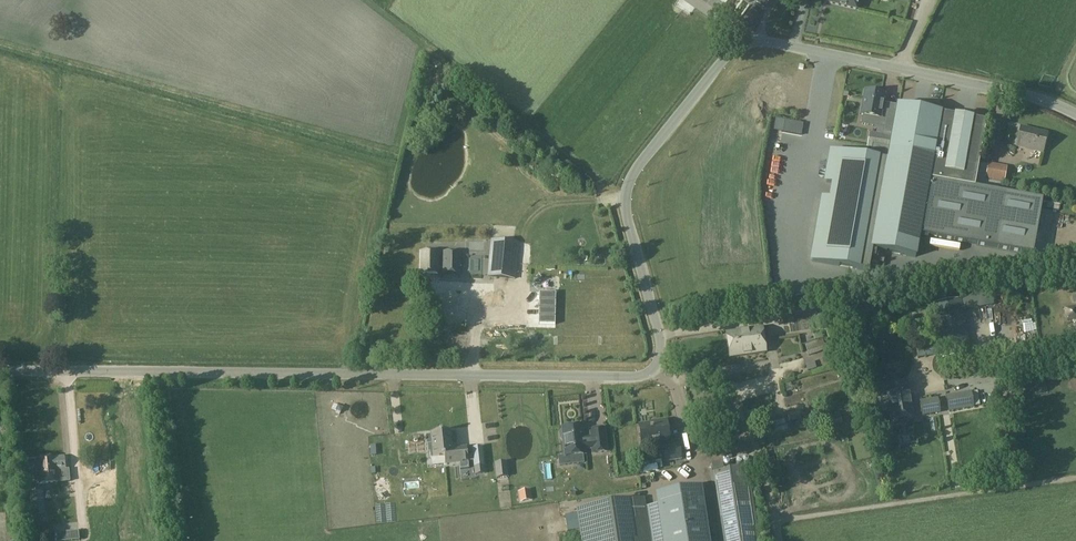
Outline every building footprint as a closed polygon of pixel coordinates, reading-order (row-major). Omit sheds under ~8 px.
[(829,4),(856,10),(858,0),(830,0),(829,4)] [(866,91),(861,115),(880,118),(886,119),(888,110),(882,109),(884,94),(866,91)] [(823,196),(811,261),(870,271),(874,247),(918,255),(921,235),(1032,255),(1042,200),(975,188),(987,122),(943,114),(898,106),(897,110),(890,151),(894,152),(892,162),(888,161),(831,151),(826,182),(833,183),(830,198),(823,196)] [(1020,127),(1016,145),(1043,152),(1047,134),(1020,127)] [(988,164),(985,180),(1004,183),(1007,167),(988,164)] [(491,239),(487,277),(515,279),(519,242),(491,239)] [(442,251),(441,275),(460,276),(461,252),(442,251)] [(420,252),(420,275),(438,275),(438,252),(420,252)] [(436,291),(434,317),(458,318),(458,304),(464,305),(464,307),(485,308),(486,293),(465,292),(464,294),(459,294),(459,286),(438,285),(438,291),(436,291)] [(556,293),(539,293),(538,324),(555,325),(556,293)] [(762,328),(726,334),(728,346),(764,340),(762,328)] [(822,339),(805,345),(809,356),(826,350),(825,349),(831,347),(827,338),(822,340),(822,339)] [(764,340),(728,346),(730,358),(765,352),(764,340)] [(968,343),(940,348),(941,354),(942,360),(970,355),(968,343)] [(843,349),(827,354),(830,364),(846,360),(843,349)] [(906,383),(886,386),(892,421),(912,417),(906,383)] [(971,391),(945,396),(947,406),(948,412),(974,407),(971,391)] [(937,400),(920,402),(922,415),(939,413),(937,400)] [(798,411),(787,414),(790,423),(801,419),(798,411)] [(655,423),(639,426),(641,444),(651,443),(651,445),(652,446),(657,445),(658,444),(658,442),(669,441),(666,420),(655,422),(655,423)] [(561,431),(559,433),(560,438),(562,439),(563,439),(565,457),(585,455),(584,450),(592,450),(593,454),(607,452),(604,429),(590,431),(591,441),(583,442),(582,426),(562,428),(562,431),(561,431)] [(497,429),(497,443),(518,443),(519,430),(497,429)] [(432,445),(427,445),(428,453),(430,453),(430,459),(444,457),(445,465),(460,464),(468,463),(468,462),(473,462),(474,467),(484,466),(482,449),(472,450),(473,456),(467,457),(466,447),(452,449),(450,431),(431,433),(432,445)] [(454,431),(454,445),(466,446),(466,432),(454,431)] [(520,442),(531,444),(533,433),(527,432),(526,439),(520,438),(520,442)] [(679,446),(664,448),(665,461),(681,459),(679,446)] [(500,448),(500,462),(515,461),(515,466),(530,466),(529,448),(500,448)] [(62,458),(35,461),(38,485),(57,483),(69,481),(68,470),(64,471),(62,458)] [(505,463),(494,464),(496,478),(507,477),(505,463)] [(710,472),(721,540),(759,540),(747,467),(723,470),(722,464),(711,466),(712,472),(710,472)] [(646,507),(651,540),(708,540),(700,489),(658,496),(659,505),(646,507)] [(41,490),(28,492),(31,517),(45,516),(41,490)] [(529,490),(519,491),(521,501),(531,499),(529,490)] [(565,515),(567,531),(580,529),(582,540),(651,540),(646,507),(644,498),(577,508),(578,513),(565,515)] [(57,534),(58,540),(74,540),(79,540),(78,531),(57,534)]
